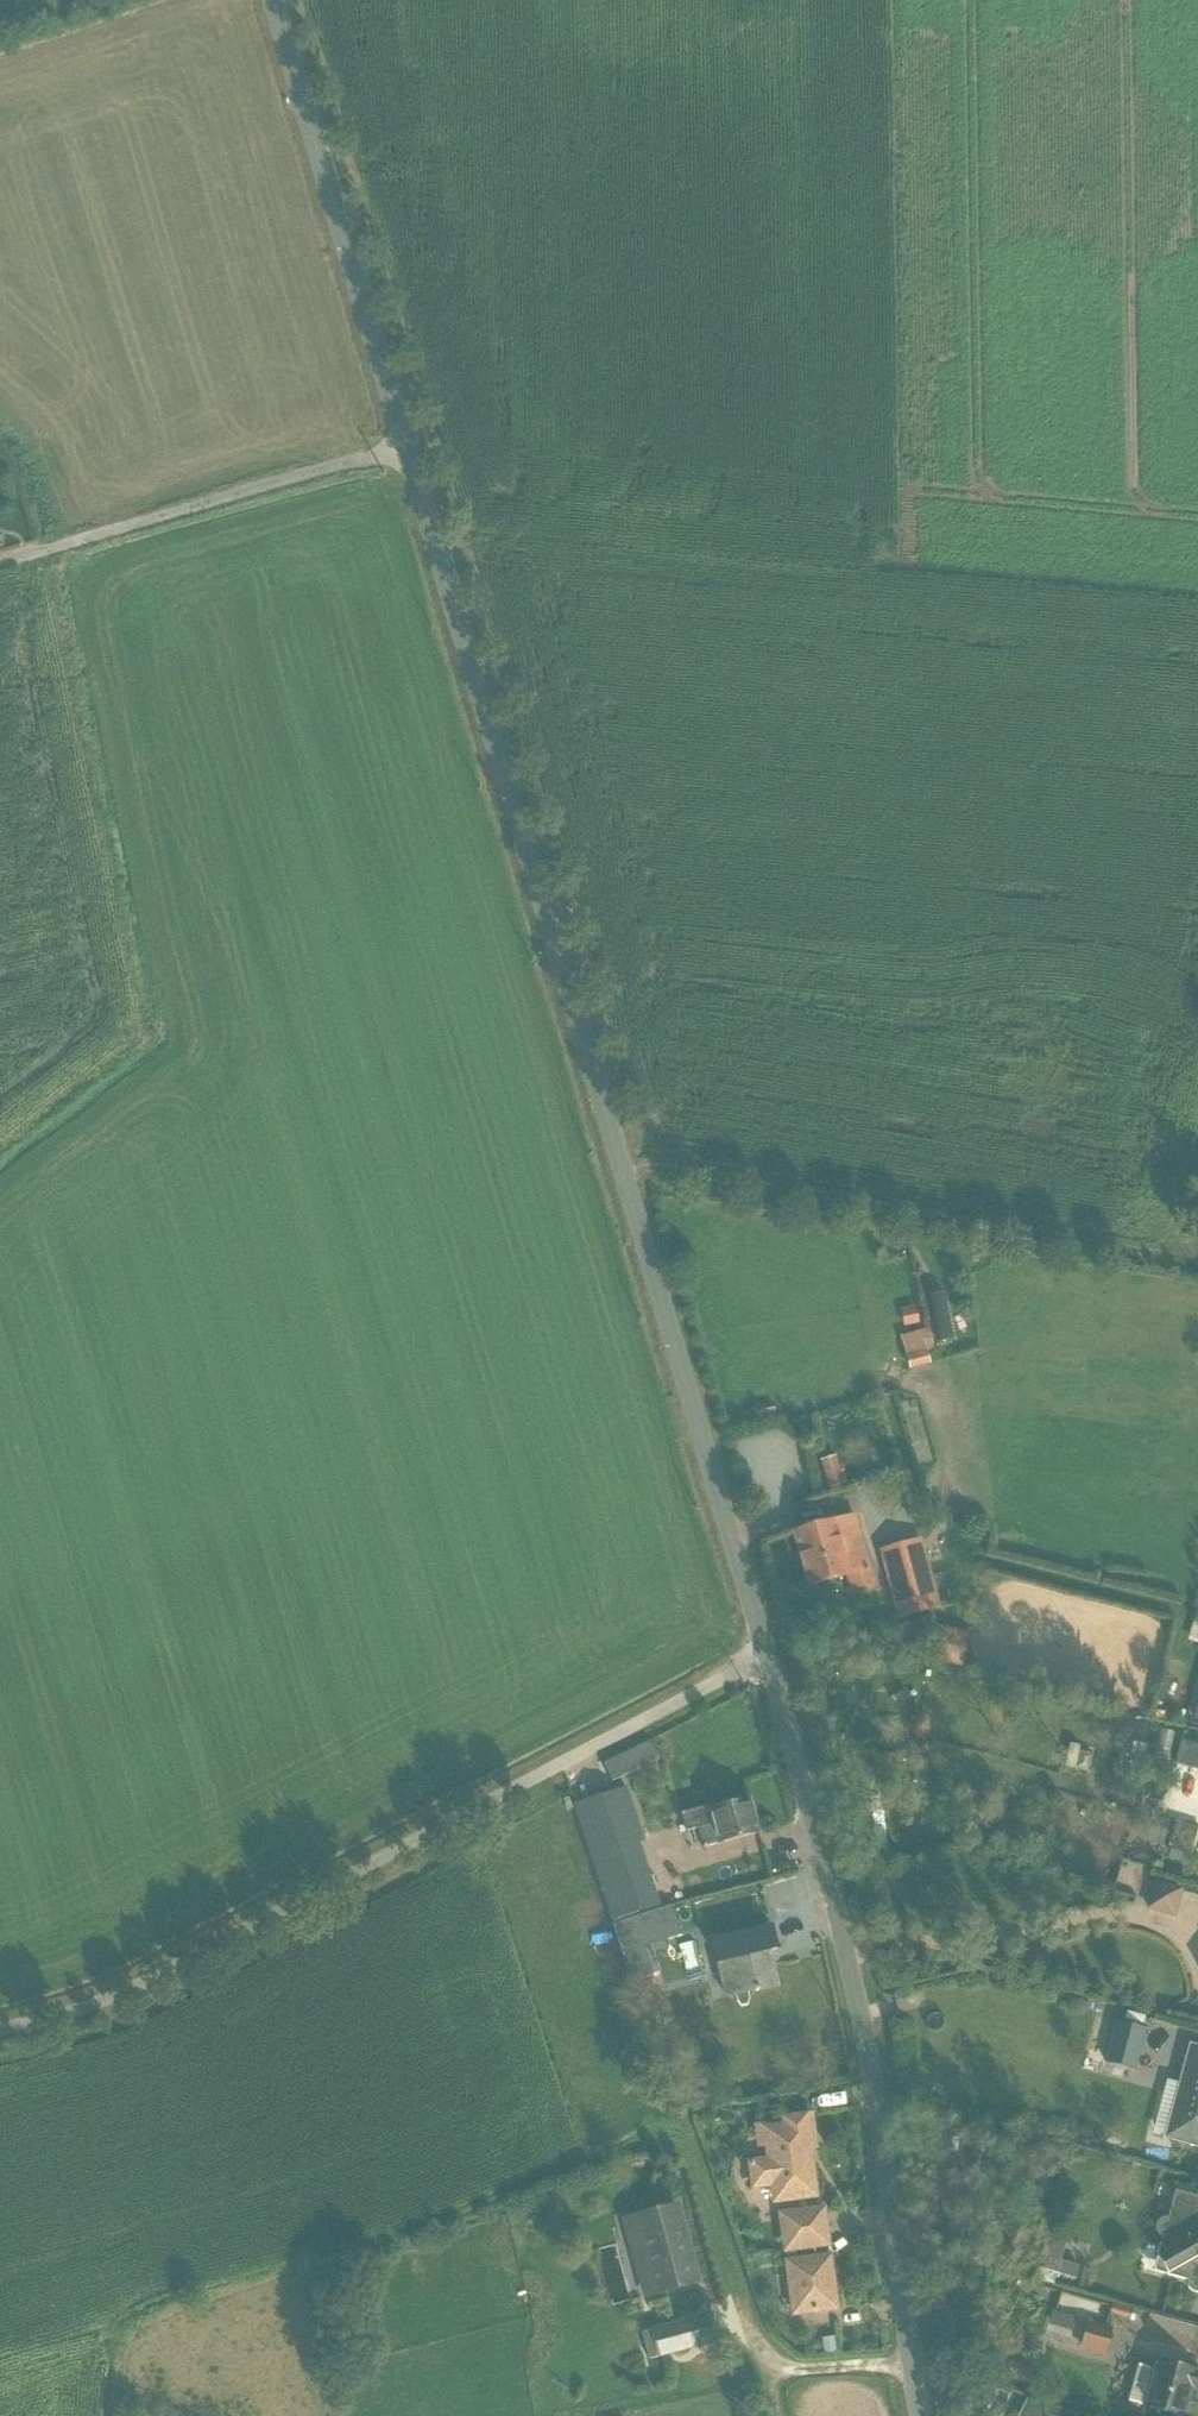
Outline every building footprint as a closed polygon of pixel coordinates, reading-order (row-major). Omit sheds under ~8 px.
[(937,1344),(953,1341),(943,1294),(928,1297),(937,1344)] [(899,1338),(909,1371),(929,1365),(925,1351),(934,1348),(928,1330),(899,1338)] [(819,1462),(828,1490),(846,1484),(843,1472),(839,1473),(835,1457),(819,1462)] [(850,1598),(877,1591),(856,1515),(793,1534),(808,1587),(844,1577),(850,1598)] [(921,1539),(879,1550),(898,1621),(941,1610),(921,1539)] [(939,1665),(963,1670),(970,1634),(946,1630),(939,1665)] [(604,1765),(611,1782),(625,1775),(629,1781),(661,1767),(649,1742),(604,1765)] [(1197,1781),(1197,1753),(1173,1747),(1166,1774),(1197,1781)] [(651,1909),(666,1904),(628,1789),(572,1807),(611,1920),(651,1909)] [(703,1849),(758,1834),(749,1801),(729,1806),(728,1802),(681,1815),(686,1833),(698,1830),(703,1849)] [(1189,1869),(1196,1853),(1171,1843),(1164,1859),(1189,1869)] [(1145,1911),(1175,1919),(1183,1890),(1154,1882),(1145,1911)] [(658,1930),(651,1909),(611,1920),(618,1943),(658,1930)] [(776,1951),(771,1929),(711,1943),(724,2000),(776,1987),(769,1953),(776,1951)] [(1113,2020),(1104,2063),(1135,2069),(1144,2026),(1113,2020)] [(1164,2140),(1197,2150),(1197,2048),(1189,2045),(1179,2084),(1167,2081),(1153,2133),(1165,2136),(1164,2140)] [(1098,2064),(1097,2073),(1125,2077),(1127,2068),(1098,2064)] [(771,2203),(816,2198),(811,2162),(810,2160),(809,2159),(808,2159),(806,2159),(805,2149),(810,2149),(812,2148),(813,2146),(814,2143),(810,2117),(780,2120),(781,2125),(765,2127),(765,2124),(753,2126),(756,2150),(764,2149),(765,2158),(746,2161),(750,2192),(769,2190),(771,2203)] [(1175,2193),(1168,2220),(1165,2220),(1161,2221),(1158,2224),(1156,2226),(1156,2230),(1157,2233),(1159,2236),(1163,2237),(1153,2272),(1187,2281),(1187,2286),(1189,2290),(1193,2293),(1197,2294),(1197,2293),(1197,2199),(1175,2193)] [(643,2302),(700,2286),(680,2205),(621,2220),(643,2302)] [(776,2217),(780,2235),(825,2229),(823,2212),(776,2217)] [(1047,2234),(1035,2280),(1054,2285),(1056,2274),(1076,2280),(1079,2266),(1061,2262),(1066,2239),(1047,2234)] [(790,2316),(836,2310),(829,2258),(783,2264),(790,2316)] [(1048,2325),(1072,2332),(1076,2318),(1052,2311),(1048,2325)] [(649,2330),(658,2359),(714,2344),(705,2315),(649,2330)] [(1112,2331),(1087,2324),(1080,2350),(1104,2356),(1105,2354),(1106,2354),(1112,2331)] [(1005,2377),(1032,2385),(1036,2368),(1010,2361),(1005,2377)] [(1176,2415),(1183,2415),(1191,2390),(1196,2391),(1197,2384),(1197,2374),(1154,2362),(1152,2370),(1138,2366),(1128,2403),(1176,2415)] [(1027,2398),(1018,2415),(1062,2415),(1027,2398)]
